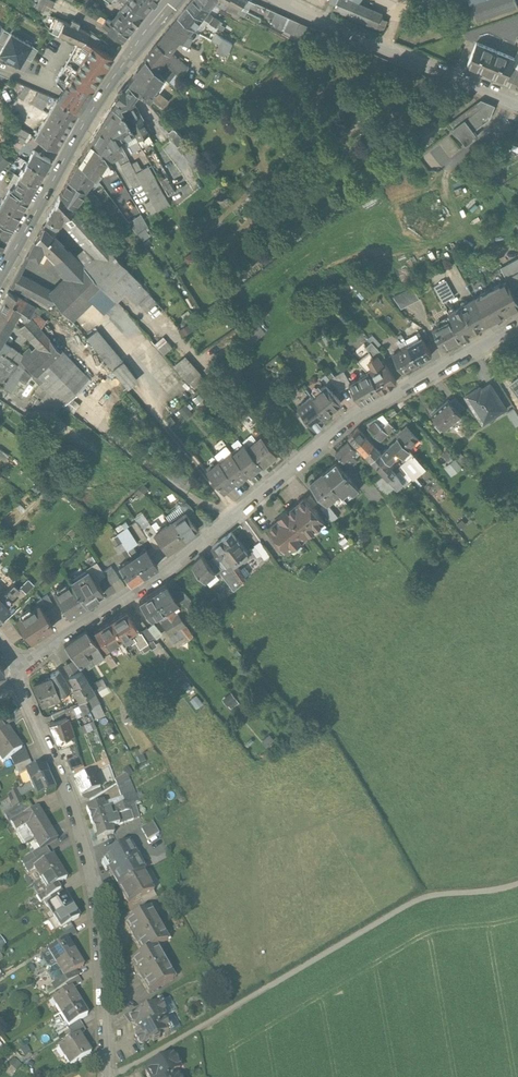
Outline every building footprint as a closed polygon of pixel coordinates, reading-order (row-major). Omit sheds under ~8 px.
[(56,4),(48,0),(41,0),(35,12),(49,19),(56,4)] [(156,0),(129,0),(128,2),(145,14),(156,0)] [(199,0),(192,0),(187,6),(202,18),(207,21),(214,25),(216,20),(205,14),(210,8),(199,0)] [(210,8),(217,12),(219,6),(223,8),(225,3),(219,0),(199,0),(210,8)] [(225,3),(246,13),(249,8),(251,3),(246,0),(245,0),(241,7),(227,0),(225,3)] [(346,0),(340,0),(335,12),(376,29),(382,15),(346,0)] [(516,0),(480,0),(471,3),(476,20),(517,5),(516,0)] [(135,27),(145,14),(128,2),(127,1),(126,3),(119,13),(135,27)] [(246,13),(225,3),(223,8),(243,18),(246,13)] [(265,10),(251,3),(249,8),(260,13),(259,15),(262,16),(265,10)] [(178,17),(193,29),(193,30),(198,33),(201,30),(195,26),(202,18),(187,6),(178,17)] [(101,14),(86,7),(84,12),(105,24),(109,18),(101,14)] [(265,10),(262,16),(271,21),(274,14),(265,10)] [(124,41),(135,27),(119,13),(113,21),(109,18),(105,24),(111,28),(110,30),(124,41)] [(313,31),(274,14),(271,21),(270,24),(274,26),(274,28),(303,41),(313,31)] [(193,30),(193,29),(178,17),(157,43),(169,53),(172,48),(174,49),(176,47),(174,46),(178,40),(187,44),(191,36),(188,35),(193,30)] [(73,26),(56,18),(49,30),(76,43),(81,45),(84,41),(89,34),(77,28),(80,24),(74,21),(73,26)] [(195,26),(201,30),(207,21),(202,18),(195,26)] [(216,20),(214,25),(223,30),(224,27),(220,25),(222,23),(216,20)] [(4,30),(0,36),(0,43),(3,45),(9,33),(4,30)] [(90,33),(87,38),(97,45),(100,39),(90,33)] [(230,43),(213,34),(211,39),(218,42),(215,52),(225,56),(230,43)] [(11,35),(0,53),(0,54),(19,65),(30,46),(11,35)] [(76,92),(91,90),(112,57),(84,41),(81,45),(76,43),(55,81),(65,86),(76,92)] [(169,53),(157,43),(145,58),(147,59),(152,64),(164,78),(167,82),(175,72),(163,62),(169,53)] [(514,60),(477,44),(468,65),(505,81),(511,67),(514,60)] [(32,47),(25,58),(31,61),(37,50),(32,47)] [(187,67),(169,53),(163,62),(175,72),(180,76),(187,67)] [(152,64),(147,59),(127,84),(137,92),(149,101),(151,99),(163,108),(169,101),(158,92),(157,94),(154,91),(164,78),(152,64)] [(187,67),(197,75),(202,69),(192,61),(187,67)] [(517,69),(511,67),(505,81),(512,83),(512,82),(517,70),(517,69)] [(123,89),(131,99),(137,92),(127,84),(123,89)] [(81,106),(91,90),(76,92),(65,86),(60,94),(56,100),(77,112),(81,106)] [(116,99),(111,106),(121,112),(123,111),(122,111),(120,105),(131,99),(123,89),(121,88),(113,97),(116,99)] [(122,111),(134,105),(131,99),(120,105),(122,111)] [(56,149),(77,112),(56,100),(35,138),(56,149)] [(495,107),(481,101),(449,124),(465,146),(476,138),(473,132),(489,121),(495,107)] [(139,115),(134,105),(122,111),(123,111),(130,124),(139,120),(139,115)] [(100,124),(101,124),(111,131),(117,141),(123,138),(125,143),(135,137),(136,137),(123,113),(121,112),(111,106),(100,124)] [(489,121),(493,126),(500,109),(495,107),(489,121)] [(144,130),(139,120),(130,124),(136,135),(144,130)] [(473,132),(476,138),(493,126),(489,121),(473,132)] [(168,133),(174,128),(169,123),(164,128),(168,133)] [(101,124),(90,142),(101,149),(108,160),(115,156),(123,152),(117,141),(111,131),(101,124)] [(31,134),(20,128),(10,138),(26,147),(32,136),(30,135),(31,134)] [(191,147),(174,128),(168,133),(179,145),(178,146),(184,153),(191,147)] [(144,130),(136,135),(138,139),(136,140),(140,146),(142,150),(150,146),(151,143),(144,130)] [(136,140),(135,137),(125,143),(130,152),(140,146),(136,140)] [(89,142),(78,161),(94,177),(98,169),(109,163),(108,160),(101,149),(90,142),(89,142)] [(191,147),(184,153),(188,157),(194,151),(191,147)] [(34,151),(27,163),(43,172),(50,160),(34,151)] [(141,182),(129,163),(123,152),(115,156),(133,187),(141,182)] [(0,153),(0,169),(8,161),(0,153)] [(169,204),(148,167),(141,170),(135,159),(129,163),(141,182),(157,211),(169,204)] [(78,161),(68,179),(84,190),(87,188),(86,184),(94,177),(78,161)] [(36,185),(43,172),(27,163),(20,177),(36,185)] [(140,214),(109,163),(98,169),(94,177),(127,222),(140,214)] [(25,204),(36,185),(20,177),(11,191),(9,190),(6,194),(25,204)] [(68,179),(60,195),(72,207),(78,199),(92,211),(97,207),(92,201),(84,190),(68,179)] [(84,190),(92,201),(95,199),(93,197),(94,196),(87,188),(84,190)] [(25,204),(6,194),(0,205),(0,223),(11,229),(25,204)] [(72,207),(60,195),(46,220),(56,224),(60,216),(65,218),(69,224),(79,215),(72,207)] [(79,215),(93,230),(98,226),(83,211),(79,215)] [(148,227),(140,214),(127,222),(136,234),(148,227)] [(99,257),(85,268),(100,285),(115,300),(124,292),(136,305),(149,293),(112,250),(93,230),(79,215),(69,224),(99,257)] [(46,220),(43,226),(51,235),(56,224),(46,220)] [(11,229),(0,223),(0,240),(4,242),(11,229)] [(51,235),(43,226),(30,250),(42,263),(50,256),(55,261),(66,250),(51,235)] [(51,291),(18,272),(11,287),(26,295),(48,309),(55,301),(68,317),(88,296),(100,285),(85,268),(66,250),(55,261),(72,279),(56,295),(51,291)] [(454,296),(445,281),(434,287),(442,302),(454,296)] [(474,299),(488,324),(517,307),(517,300),(512,289),(507,281),(500,285),(500,286),(495,289),(494,286),(485,291),(487,294),(482,296),(481,295),(474,299)] [(115,301),(115,300),(100,285),(88,296),(103,312),(115,301)] [(419,299),(411,288),(393,297),(401,308),(419,299)] [(8,293),(0,307),(0,311),(14,322),(19,326),(28,318),(33,322),(35,320),(29,314),(11,303),(15,297),(8,293)] [(36,307),(16,295),(15,297),(11,303),(29,314),(32,312),(36,307)] [(462,338),(488,324),(474,299),(448,313),(452,319),(462,338)] [(0,311),(0,352),(2,354),(4,355),(11,346),(10,345),(9,347),(2,342),(14,322),(0,311)] [(46,323),(32,312),(29,314),(35,320),(33,322),(40,330),(46,323)] [(33,322),(28,318),(19,326),(43,349),(37,355),(46,367),(73,397),(90,381),(63,351),(61,353),(40,330),(33,322)] [(443,349),(462,338),(452,319),(433,330),(443,349)] [(123,362),(97,330),(87,339),(113,370),(123,362)] [(423,339),(408,347),(417,363),(432,355),(423,339)] [(378,356),(381,360),(385,357),(372,342),(366,347),(369,352),(374,358),(378,356)] [(62,407),(73,397),(46,367),(37,355),(30,361),(20,353),(11,346),(4,355),(17,364),(23,368),(26,366),(37,376),(34,379),(39,385),(52,398),(57,403),(62,407)] [(417,363),(408,347),(394,355),(403,371),(417,363)] [(358,361),(368,372),(369,373),(369,372),(372,375),(381,391),(397,382),(386,365),(384,366),(381,360),(378,356),(374,358),(369,352),(358,361)] [(10,392),(19,379),(25,384),(30,376),(23,368),(17,364),(4,355),(2,354),(0,357),(0,385),(10,392)] [(185,356),(174,366),(194,389),(204,380),(199,375),(201,374),(185,356)] [(123,362),(113,370),(128,389),(138,380),(123,362)] [(351,385),(350,383),(344,373),(336,378),(331,372),(326,375),(335,385),(340,391),(351,385)] [(369,373),(368,372),(350,383),(351,385),(361,402),(381,391),(372,375),(369,372),(369,373)] [(330,389),(335,385),(326,375),(326,374),(320,379),(325,385),(326,385),(330,389)] [(506,409),(490,384),(477,393),(475,390),(465,396),(477,415),(483,412),(488,420),(506,409)] [(52,398),(39,385),(32,396),(37,400),(34,404),(45,411),(52,398)] [(330,389),(326,385),(325,385),(312,397),(326,414),(340,402),(330,389)] [(326,414),(312,397),(311,396),(297,407),(300,410),(311,424),(314,427),(315,426),(316,428),(323,422),(322,421),(327,416),(326,414)] [(451,402),(459,411),(464,406),(456,397),(451,402)] [(451,402),(449,400),(432,415),(445,429),(462,414),(459,411),(451,402)] [(197,412),(194,402),(181,407),(184,417),(197,412)] [(514,408),(507,412),(516,426),(517,425),(517,415),(514,408)] [(295,414),(306,428),(311,424),(300,410),(295,414)] [(376,435),(383,428),(377,421),(369,428),(376,435)] [(392,430),(393,432),(395,430),(388,422),(383,428),(376,435),(381,440),(392,430)] [(398,438),(403,443),(414,434),(407,427),(397,436),(398,438)] [(357,446),(366,437),(358,428),(349,437),(357,446)] [(365,455),(374,446),(366,437),(357,446),(365,455)] [(277,456),(263,438),(249,449),(262,466),(264,467),(277,456)] [(382,454),(390,463),(400,454),(401,456),(404,453),(408,449),(403,443),(398,438),(382,454)] [(349,456),(356,450),(349,442),(336,453),(343,461),(349,456)] [(249,449),(245,444),(234,454),(233,454),(250,474),(249,474),(251,475),(262,466),(249,449)] [(371,461),(380,452),(374,446),(365,455),(371,461)] [(4,461),(8,455),(0,449),(0,459),(4,461)] [(426,468),(408,449),(404,453),(409,458),(421,472),(426,468)] [(234,454),(232,452),(221,462),(220,463),(237,482),(236,483),(238,484),(249,474),(250,474),(233,454),(234,454)] [(390,463),(382,454),(381,454),(380,452),(371,461),(382,471),(390,463)] [(353,460),(349,456),(343,461),(349,468),(357,462),(354,459),(353,460)] [(414,480),(421,472),(409,458),(401,465),(401,466),(407,473),(412,479),(414,480)] [(457,458),(446,465),(451,474),(462,467),(457,458)] [(221,462),(220,461),(207,471),(225,492),(236,483),(237,482),(220,463),(221,462)] [(336,462),(323,473),(340,493),(346,501),(360,490),(336,462)] [(382,471),(386,476),(385,477),(395,487),(401,481),(396,474),(390,468),(393,465),(390,463),(382,471)] [(404,476),(407,473),(401,466),(397,469),(404,476)] [(340,493),(323,473),(310,484),(326,504),(327,504),(340,493)] [(406,484),(412,479),(407,473),(404,476),(406,484)] [(397,489),(383,475),(374,483),(387,498),(397,489)] [(288,512),(307,535),(324,521),(304,498),(288,512)] [(185,511),(188,516),(195,512),(189,505),(185,502),(180,506),(184,512),(185,511)] [(327,504),(326,504),(321,508),(332,521),(338,517),(327,504)] [(307,535),(288,512),(286,510),(279,517),(280,518),(269,528),(276,537),(276,538),(281,545),(283,545),(288,551),(307,535)] [(172,520),(186,540),(199,531),(188,516),(185,511),(184,512),(172,520)] [(186,540),(172,520),(155,532),(153,534),(159,543),(166,553),(186,540)] [(126,549),(131,557),(137,553),(133,547),(147,538),(142,530),(136,521),(117,534),(126,549)] [(153,547),(159,543),(153,534),(155,532),(149,525),(142,530),(147,538),(153,547)] [(236,540),(232,533),(223,540),(211,546),(221,560),(226,567),(230,564),(226,558),(222,550),(236,540)] [(122,551),(126,549),(117,534),(114,537),(119,544),(114,547),(118,554),(122,551)] [(226,558),(230,564),(233,567),(235,565),(243,560),(240,557),(247,552),(237,539),(236,540),(222,550),(226,558)] [(270,556),(260,542),(254,546),(264,560),(270,556)] [(131,557),(143,575),(157,566),(145,548),(137,553),(131,557)] [(143,575),(131,557),(118,565),(130,584),(143,575)] [(209,565),(203,557),(192,565),(205,581),(215,573),(209,565)] [(217,564),(221,570),(226,567),(221,560),(217,564)] [(216,575),(219,573),(218,572),(221,570),(217,564),(214,561),(209,565),(215,573),(216,575)] [(88,572),(94,581),(104,575),(103,572),(96,562),(85,569),(87,572),(88,572)] [(246,581),(235,565),(233,567),(230,564),(226,567),(221,570),(218,572),(219,573),(230,587),(234,591),(246,581)] [(111,567),(103,572),(104,575),(110,584),(119,579),(111,567)] [(87,572),(71,583),(86,606),(104,594),(98,585),(97,586),(94,581),(88,572),(87,572)] [(27,578),(19,586),(25,592),(33,584),(27,578)] [(7,589),(12,594),(13,595),(18,589),(17,588),(19,586),(15,582),(7,589)] [(71,583),(70,582),(53,593),(69,617),(86,606),(71,583)] [(153,593),(169,618),(177,613),(175,611),(173,612),(170,607),(177,602),(166,585),(153,593)] [(221,601),(234,591),(230,587),(218,597),(221,601)] [(9,609),(3,603),(12,594),(7,589),(0,597),(0,618),(9,609)] [(169,618),(153,593),(139,602),(150,619),(158,614),(163,622),(169,618)] [(42,599),(49,609),(54,606),(47,595),(42,599)] [(36,603),(38,605),(43,613),(49,609),(42,599),(36,603)] [(197,619),(203,613),(190,599),(185,605),(197,619)] [(43,613),(38,605),(15,620),(30,642),(36,638),(37,639),(41,637),(40,635),(52,627),(43,613)] [(137,629),(125,612),(110,622),(121,639),(126,636),(137,629)] [(185,625),(177,613),(169,618),(170,618),(177,630),(180,628),(185,625)] [(170,618),(169,618),(163,622),(161,624),(173,642),(184,634),(180,628),(177,630),(170,618)] [(126,647),(121,639),(110,622),(94,631),(106,649),(116,643),(123,653),(128,650),(126,647)] [(153,623),(147,628),(156,639),(163,634),(153,623)] [(156,639),(147,628),(140,633),(148,644),(156,639)] [(85,631),(74,639),(85,653),(89,650),(95,645),(96,645),(85,631)] [(126,636),(121,639),(126,647),(131,644),(126,636)] [(85,653),(74,639),(65,646),(80,666),(90,660),(85,653)] [(102,655),(95,645),(89,650),(96,659),(102,655)] [(76,686),(76,687),(87,680),(84,675),(81,670),(70,676),(76,686)] [(51,678),(60,698),(71,691),(58,671),(51,676),(51,678)] [(42,705),(60,698),(51,678),(34,685),(42,705)] [(87,680),(76,687),(76,686),(72,688),(79,701),(79,702),(85,698),(94,692),(87,680)] [(89,710),(85,698),(79,702),(79,701),(78,702),(79,704),(83,712),(89,710)] [(83,712),(79,704),(73,706),(77,715),(83,712)] [(77,715),(73,706),(64,709),(67,716),(68,719),(77,715)] [(55,721),(67,716),(64,709),(52,714),(55,721)] [(55,721),(50,723),(60,748),(68,744),(73,755),(79,753),(76,743),(68,719),(67,716),(55,721)] [(0,734),(0,758),(3,763),(12,756),(21,749),(7,729),(0,734)] [(13,759),(26,753),(24,748),(21,749),(12,756),(13,759)] [(16,765),(29,760),(26,753),(13,759),(16,765)] [(81,768),(83,767),(79,753),(73,755),(66,758),(72,772),(75,771),(81,768)] [(27,772),(26,770),(33,767),(29,760),(16,765),(15,766),(19,775),(27,772)] [(107,760),(82,770),(85,776),(93,772),(109,765),(107,760)] [(48,775),(43,763),(33,767),(26,770),(27,772),(31,783),(48,775)] [(100,788),(93,772),(85,776),(82,770),(81,768),(75,771),(79,779),(74,781),(81,797),(87,794),(100,788)] [(55,792),(48,775),(31,783),(30,783),(34,791),(37,800),(55,792)] [(119,790),(130,783),(128,777),(116,784),(119,790)] [(20,798),(34,791),(30,783),(17,791),(20,798)] [(121,797),(120,805),(127,802),(129,807),(134,803),(137,802),(130,783),(119,790),(118,790),(121,797)] [(102,793),(100,788),(87,794),(90,800),(93,799),(102,793)] [(23,805),(20,798),(17,791),(8,797),(14,810),(23,805)] [(120,805),(121,797),(102,804),(104,810),(120,805)] [(120,805),(123,813),(130,811),(129,807),(127,802),(120,805)] [(18,820),(34,811),(29,803),(23,805),(14,810),(18,820)] [(92,824),(123,813),(120,805),(104,810),(102,804),(102,803),(86,808),(92,824)] [(134,803),(129,807),(130,811),(133,820),(139,817),(134,803)] [(49,828),(37,809),(34,811),(18,820),(11,823),(16,832),(26,826),(33,838),(49,828)] [(11,823),(18,820),(14,810),(5,814),(9,824),(11,823)] [(123,813),(92,824),(97,841),(113,835),(111,827),(133,820),(130,811),(123,813)] [(159,833),(152,821),(140,828),(147,839),(159,833)] [(33,838),(26,826),(16,832),(23,844),(33,838)] [(57,840),(49,828),(33,838),(39,848),(40,850),(45,847),(57,840)] [(119,886),(143,872),(144,872),(128,844),(103,858),(119,886)] [(36,859),(48,852),(45,847),(40,850),(39,848),(32,853),(36,859)] [(34,869),(52,858),(48,852),(36,859),(24,866),(28,873),(34,869)] [(36,859),(32,853),(20,860),(24,866),(36,859)] [(56,863),(52,858),(34,869),(35,870),(36,869),(42,879),(59,868),(56,863)] [(66,879),(59,868),(42,879),(40,880),(47,890),(47,891),(57,885),(66,879)] [(119,886),(117,887),(128,906),(140,899),(154,892),(154,891),(153,891),(151,892),(141,875),(143,873),(143,872),(119,886)] [(50,897),(60,891),(61,890),(57,885),(47,891),(50,897)] [(50,897),(47,891),(47,890),(38,896),(38,895),(36,896),(40,903),(50,897)] [(54,902),(64,896),(60,891),(50,897),(54,902)] [(157,897),(154,892),(140,899),(143,904),(143,905),(157,897)] [(72,906),(65,896),(64,896),(54,902),(47,907),(49,906),(56,916),(71,907),(72,906)] [(78,918),(71,907),(56,916),(54,917),(60,928),(61,928),(69,923),(78,918)] [(167,941),(149,909),(125,923),(143,954),(131,961),(149,993),(173,979),(155,948),(167,941)] [(59,928),(60,928),(54,917),(48,921),(54,931),(59,928)] [(69,923),(61,928),(60,928),(59,928),(63,935),(73,929),(69,923)] [(76,934),(73,929),(63,935),(61,936),(65,941),(66,940),(67,940),(76,934)] [(56,965),(75,953),(67,940),(66,940),(65,941),(48,951),(56,965)] [(83,966),(75,953),(56,965),(50,968),(50,969),(51,968),(51,969),(48,975),(51,979),(58,980),(58,981),(64,977),(64,978),(74,972),(83,966)] [(74,972),(64,978),(64,977),(58,981),(52,985),(55,991),(66,984),(77,977),(74,972)] [(77,977),(66,984),(69,989),(71,988),(71,989),(80,983),(77,977)] [(60,1013),(79,1002),(71,989),(71,988),(69,989),(52,1000),(60,1013)] [(131,1019),(151,1007),(148,1001),(123,1015),(127,1022),(131,1019)] [(87,1015),(79,1002),(60,1013),(68,1026),(68,1027),(78,1021),(87,1015)] [(165,1017),(157,1003),(151,1007),(131,1019),(138,1031),(134,1034),(142,1048),(168,1032),(161,1020),(165,1017)] [(78,1021),(68,1027),(68,1026),(67,1027),(70,1033),(81,1026),(78,1021)] [(79,1034),(79,1035),(85,1031),(81,1026),(70,1033),(73,1038),(79,1034)] [(79,1035),(79,1034),(73,1038),(58,1047),(70,1066),(90,1053),(79,1035)] [(171,1056),(145,1071),(148,1076),(175,1076),(173,1074),(179,1070),(171,1056)] [(14,1060),(9,1067),(16,1073),(22,1067),(14,1060)]
